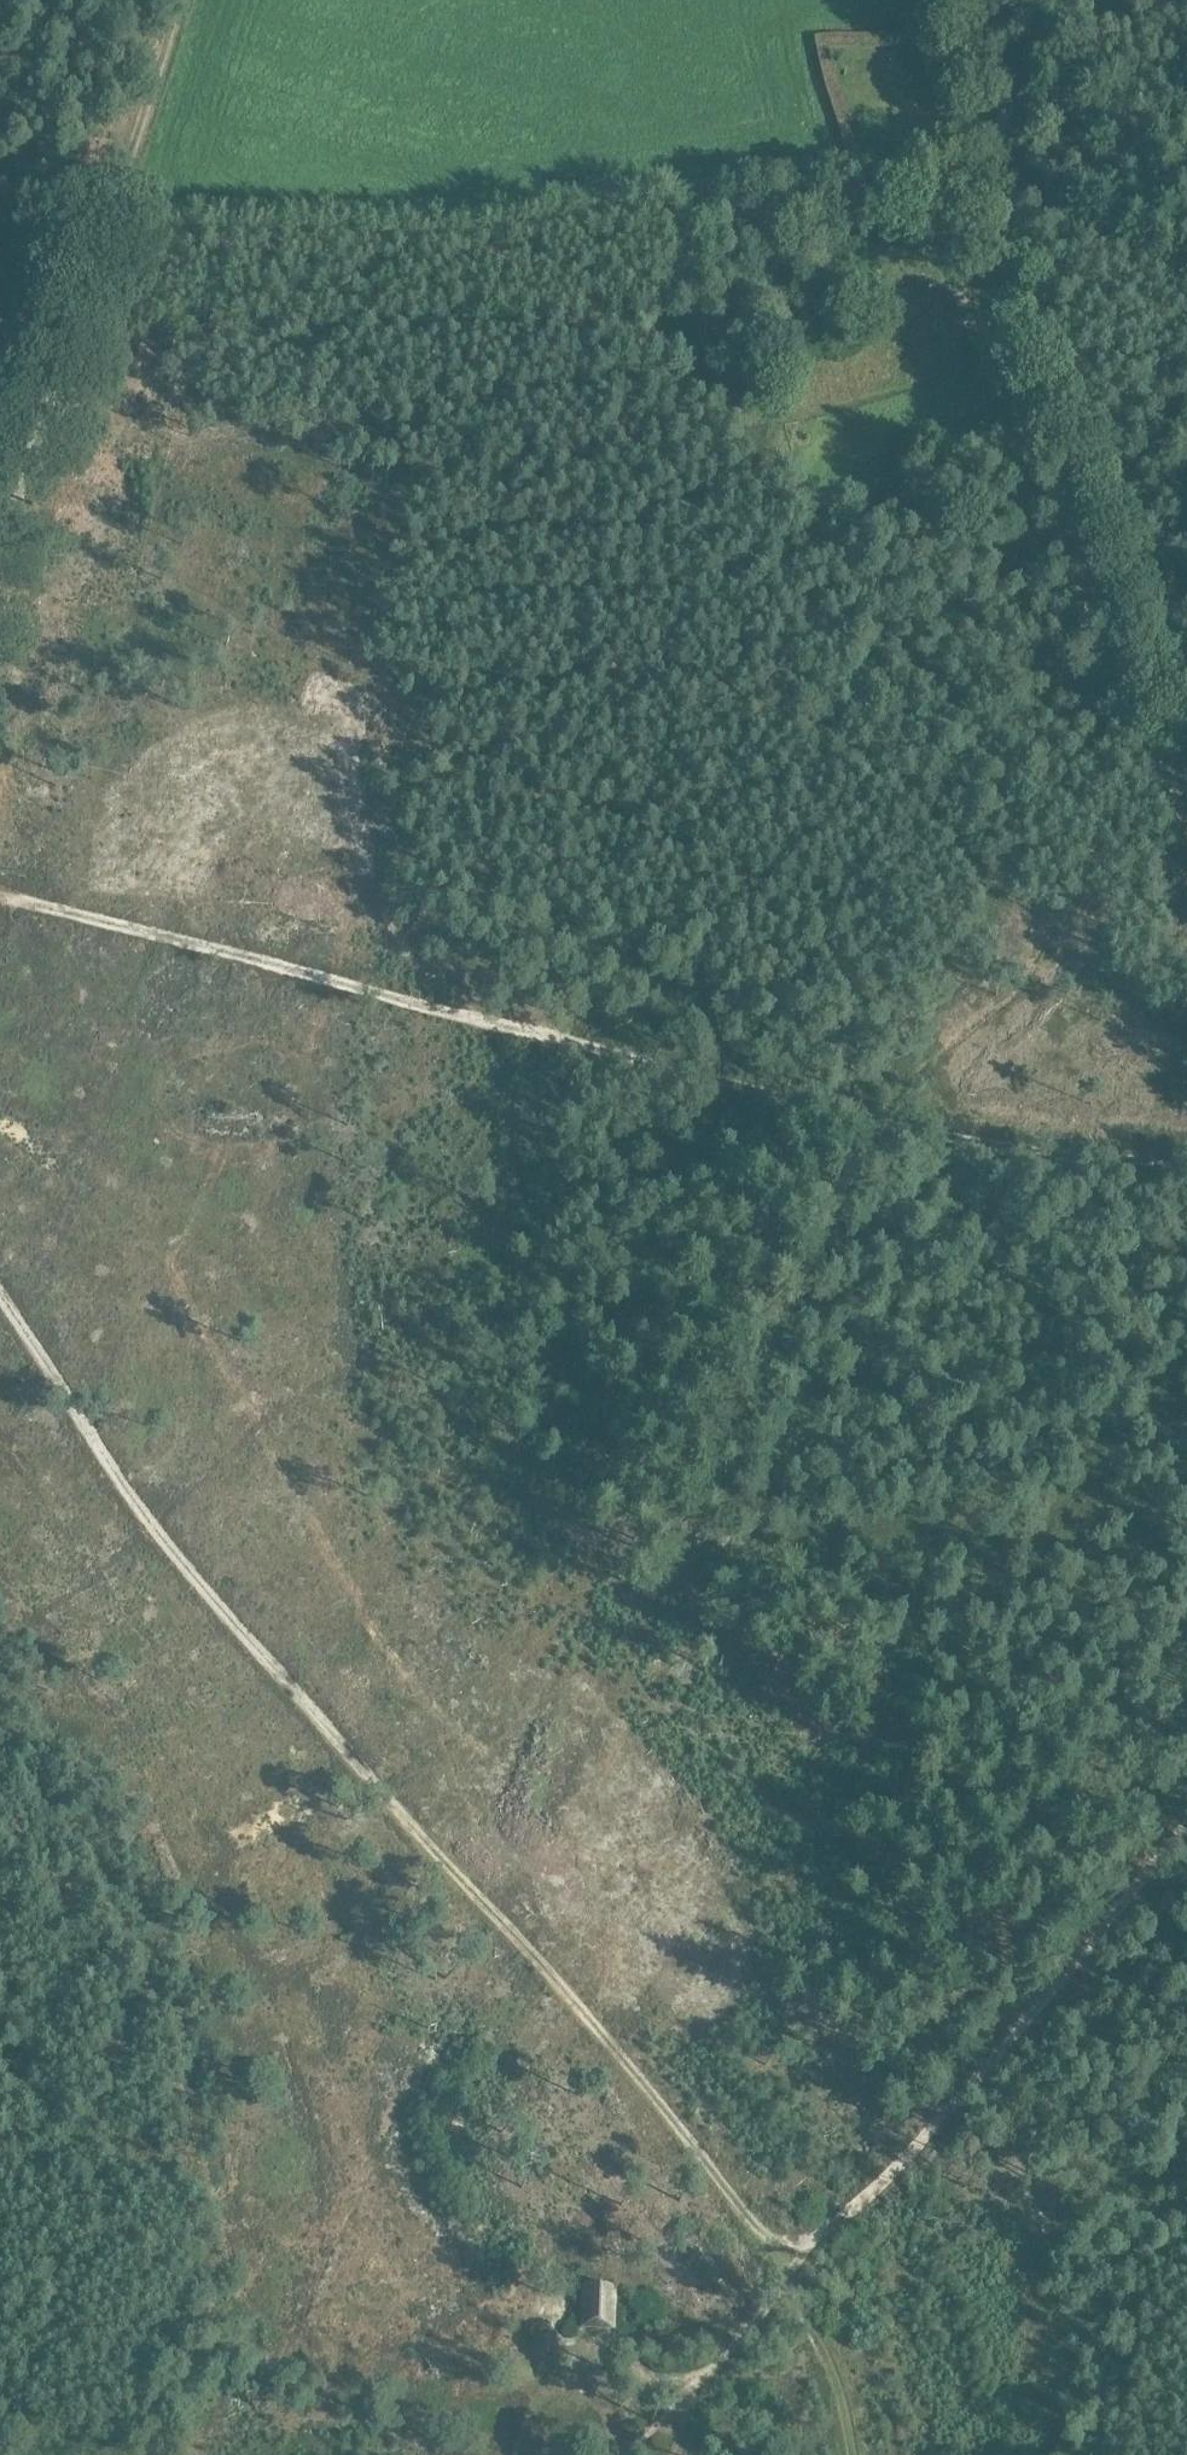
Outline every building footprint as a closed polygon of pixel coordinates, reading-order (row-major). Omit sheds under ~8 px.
[(580,2285),(579,2328),(614,2330),(615,2287),(580,2285)]
